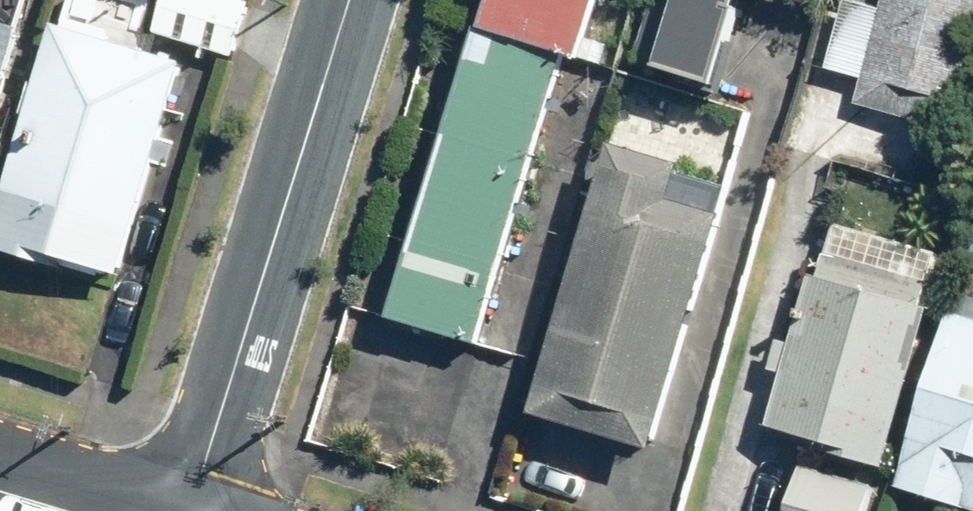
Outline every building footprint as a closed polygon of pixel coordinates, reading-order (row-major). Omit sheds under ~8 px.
[(239,0),(160,0),(150,32),(230,56),(246,2),(239,0)] [(572,57),(591,0),(486,0),(385,314),(476,344),(569,56),(572,57)] [(629,65),(646,71),(644,77),(705,96),(735,0),(649,0),(629,65)] [(879,10),(847,0),(842,0),(823,66),(861,77),(879,10)] [(955,131),(972,66),(972,0),(882,0),(879,10),(861,77),(853,102),(955,131)] [(179,61),(46,22),(0,176),(0,251),(56,268),(58,259),(115,275),(148,164),(156,136),(179,61)] [(10,28),(0,25),(0,63),(10,28)] [(156,136),(148,164),(167,170),(176,142),(156,136)] [(604,141),(521,415),(645,452),(717,212),(666,197),(676,163),(604,141)] [(814,447),(881,466),(926,307),(917,303),(931,252),(832,223),(818,275),(806,272),(786,344),(776,342),(769,369),(779,372),(764,425),(816,439),(814,447)] [(897,487),(972,508),(972,318),(946,310),(897,487)] [(865,486),(796,467),(784,510),(859,510),(865,486)]
